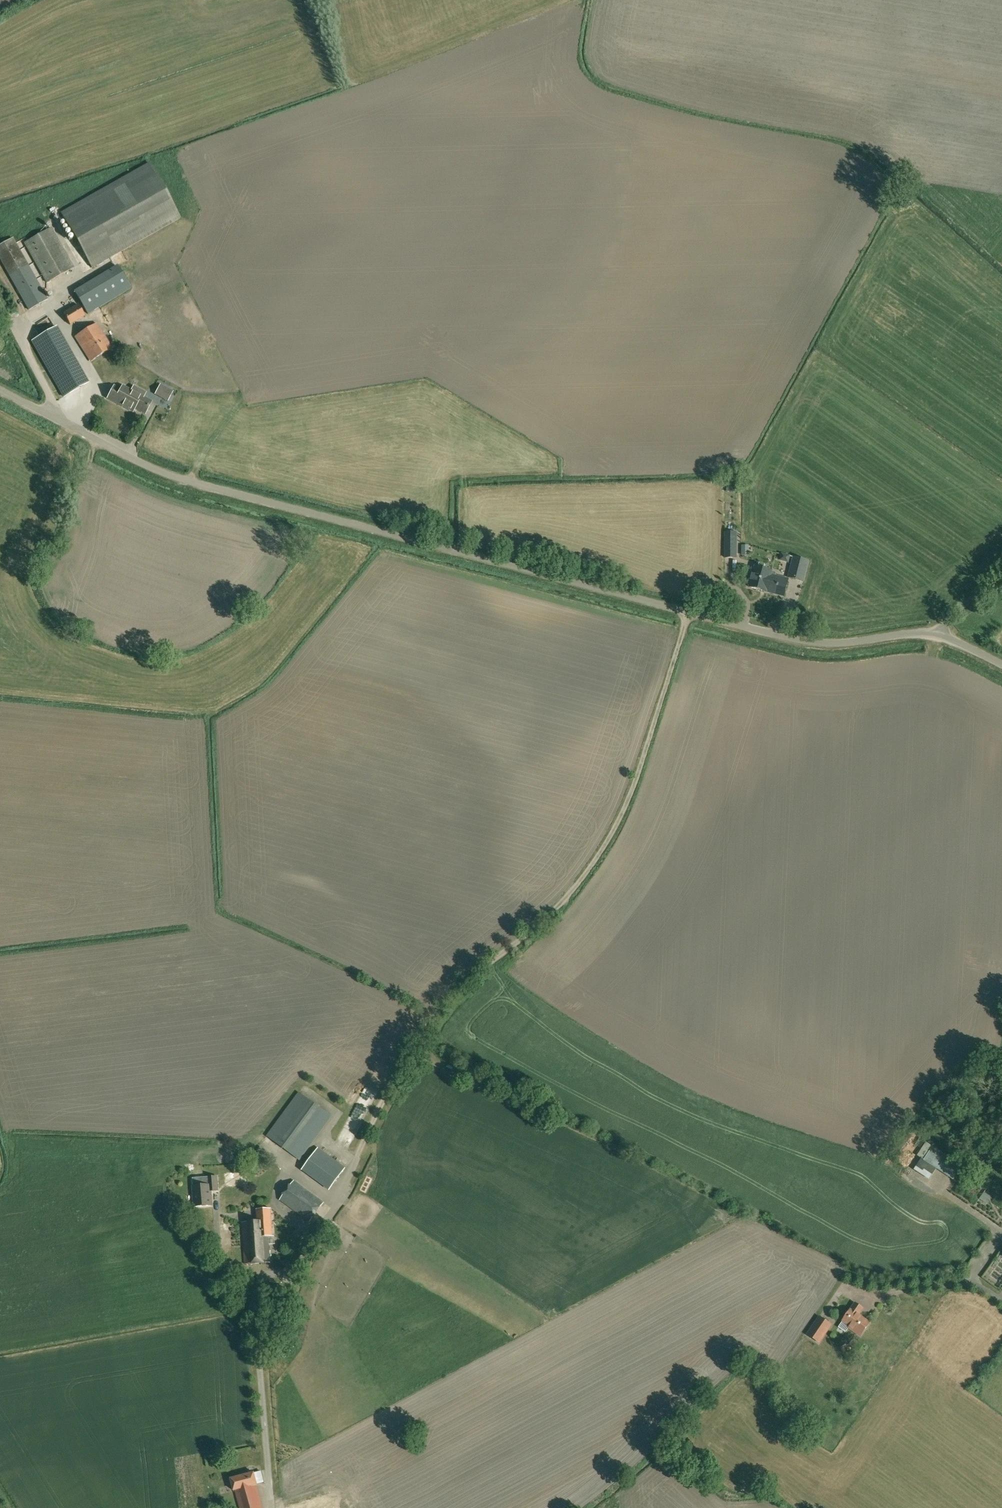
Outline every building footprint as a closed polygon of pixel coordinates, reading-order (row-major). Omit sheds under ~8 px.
[(149,163),(62,213),(93,267),(180,218),(149,163)] [(74,268),(51,228),(24,243),(47,283),(74,268)] [(0,245),(0,258),(9,274),(28,265),(13,238),(0,245)] [(28,265),(9,274),(29,310),(48,300),(28,265)] [(117,265),(106,272),(120,295),(131,288),(117,265)] [(84,285),(74,291),(88,314),(100,307),(84,285)] [(70,325),(85,316),(78,304),(63,313),(70,325)] [(91,361),(112,347),(97,323),(76,337),(91,361)] [(64,354),(70,351),(56,327),(33,341),(65,398),(84,388),(64,354)] [(159,385),(155,394),(167,401),(172,392),(159,385)] [(124,391),(114,386),(108,398),(127,408),(135,392),(126,388),(124,391)] [(145,392),(137,388),(127,408),(133,411),(135,407),(144,412),(150,401),(142,396),(145,392)] [(737,558),(737,532),(724,532),(724,558),(737,558)] [(794,557),(788,577),(803,581),(808,561),(794,557)] [(784,596),(788,579),(775,576),(776,572),(754,566),(754,568),(752,567),(747,585),(749,586),(749,587),(784,596)] [(299,1160),(332,1116),(299,1092),(266,1136),(299,1160)] [(921,1159),(953,1180),(962,1166),(933,1146),(921,1159)] [(329,1190),(346,1167),(318,1147),(302,1170),(329,1190)] [(257,1163),(262,1156),(256,1152),(250,1159),(257,1163)] [(211,1191),(218,1190),(217,1176),(208,1177),(208,1185),(193,1186),(195,1206),(212,1205),(211,1191)] [(309,1222),(324,1202),(294,1180),(290,1185),(289,1184),(282,1194),(283,1195),(279,1200),(309,1222)] [(268,1236),(272,1236),(271,1208),(257,1209),(257,1221),(242,1222),(245,1264),(270,1262),(268,1236)] [(861,1336),(869,1323),(858,1315),(863,1308),(855,1303),(843,1321),(850,1325),(849,1327),(861,1336)] [(819,1343),(831,1325),(819,1317),(807,1335),(819,1343)] [(293,1347),(285,1340),(276,1351),(284,1358),(293,1347)] [(255,1484),(257,1484),(253,1472),(230,1478),(234,1490),(235,1489),(240,1507),(262,1507),(255,1484)] [(340,1504),(361,1498),(359,1491),(338,1497),(340,1504)]
